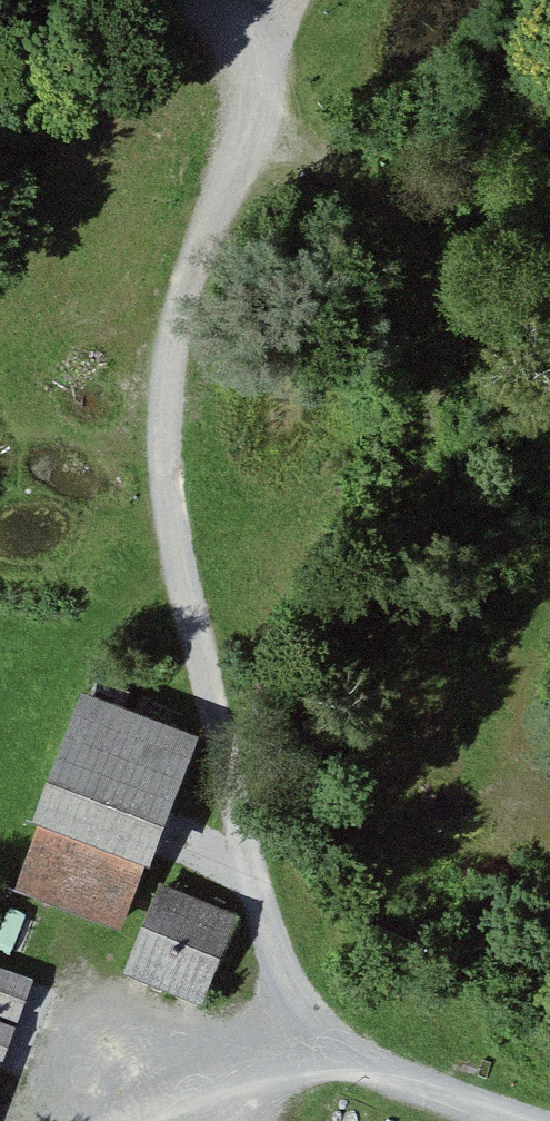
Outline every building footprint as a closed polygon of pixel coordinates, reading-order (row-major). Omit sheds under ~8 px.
[(129,930),(199,744),(86,702),(16,888),(129,930)] [(237,924),(157,896),(127,980),(207,1009),(237,924)] [(40,989),(0,973),(0,1087),(40,989)]
